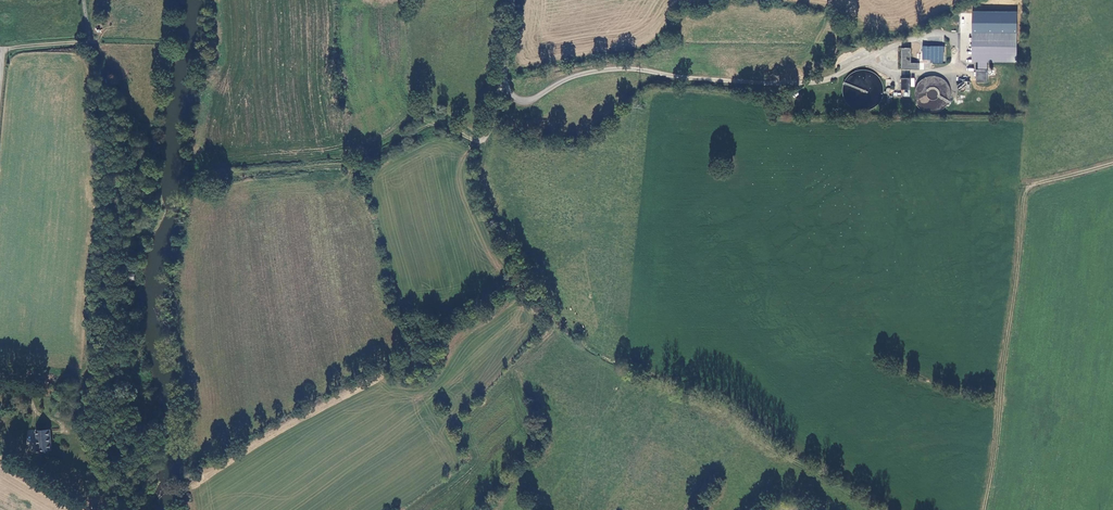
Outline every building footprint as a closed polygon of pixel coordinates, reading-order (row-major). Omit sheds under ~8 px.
[(1015,34),(973,33),(973,61),(978,61),(977,70),(987,70),(987,61),(1015,61),(1015,34)] [(944,46),(921,46),(921,70),(924,70),(924,63),(944,63),(944,46)] [(911,48),(901,48),(901,69),(919,70),(919,63),(911,63),(911,48)] [(850,88),(844,92),(847,94),(851,98),(853,99),(857,96),(865,99),(865,101),(866,103),(872,105),(874,102),(875,104),(878,98),(875,96),(874,99),(871,96),(873,92),(882,85),(882,83),(878,82),(875,78),(876,77),(871,75),(871,76),(868,75),(864,70),(858,74),(855,72),(846,79),(844,84),(848,85),(850,88)] [(987,70),(977,70),(975,70),(975,82),(987,83),(987,70)] [(914,81),(921,112),(952,105),(947,82),(942,83),(940,75),(914,81)] [(909,78),(900,78),(900,90),(909,90),(909,78)] [(958,82),(958,90),(969,90),(968,82),(958,82)] [(887,96),(901,96),(901,92),(894,92),(894,87),(888,87),(887,96)] [(41,448),(55,448),(54,434),(54,428),(42,429),(43,436),(40,436),(41,448)]
